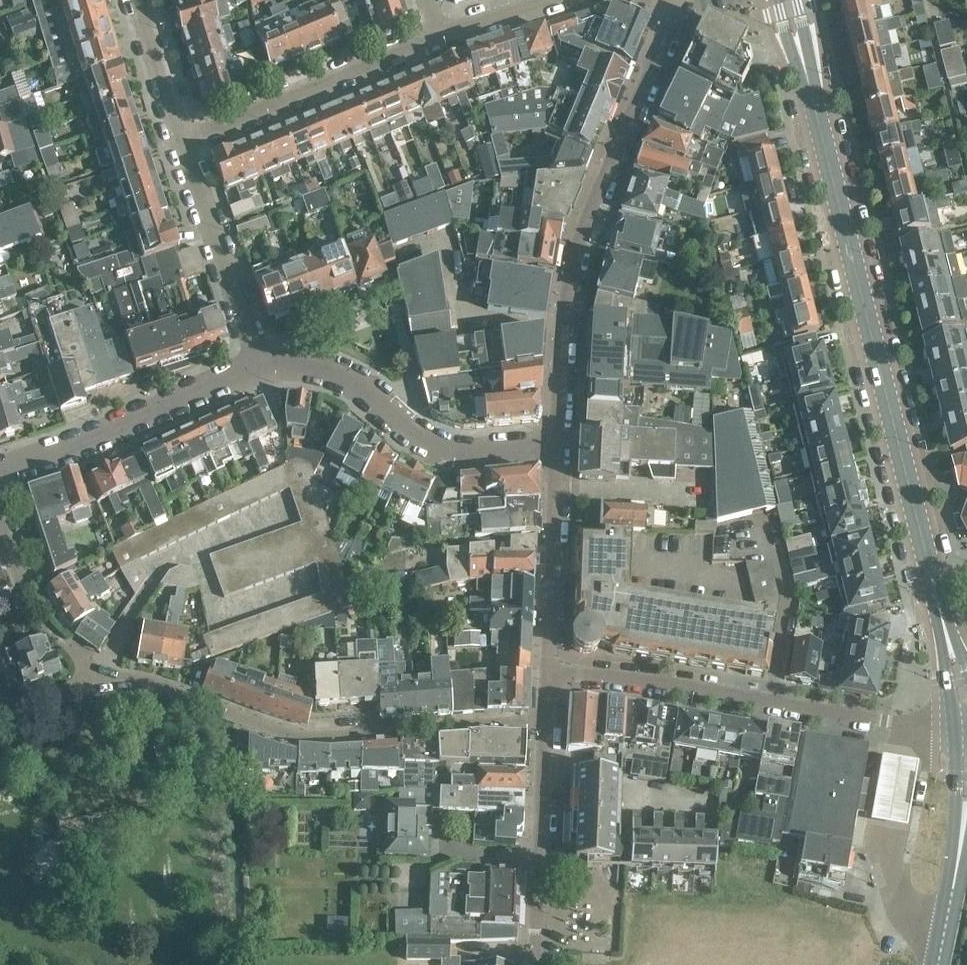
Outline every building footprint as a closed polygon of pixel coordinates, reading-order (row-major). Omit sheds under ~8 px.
[(101,0),(32,0),(58,88),(75,82),(121,65),(101,0)] [(176,4),(179,6),(181,12),(219,0),(175,0),(176,4)] [(182,31),(217,21),(215,11),(227,7),(227,9),(247,3),(246,0),(219,0),(181,12),(176,13),(179,19),(177,22),(179,28),(182,29),(182,31)] [(402,4),(401,0),(363,0),(365,6),(355,9),(358,18),(402,4)] [(850,31),(894,20),(890,5),(900,3),(899,0),(863,0),(844,5),(847,17),(844,18),(847,29),(850,29),(850,31)] [(915,16),(925,14),(922,0),(911,0),(915,16)] [(306,6),(323,48),(329,46),(332,47),(338,45),(339,42),(342,41),(327,7),(318,10),(315,2),(306,6)] [(338,24),(348,21),(340,4),(330,7),(338,24)] [(373,33),(408,22),(407,19),(409,17),(407,11),(404,10),(402,4),(358,18),(361,27),(370,24),(373,33)] [(603,25),(639,41),(648,19),(612,4),(573,16),(547,25),(551,37),(577,29),(576,24),(593,19),(604,24),(603,25)] [(288,13),(306,55),(308,54),(311,56),(317,53),(319,50),(323,48),(306,6),(297,10),(288,13)] [(31,10),(6,19),(15,44),(40,35),(31,10)] [(271,20),(289,63),(295,61),(298,62),(304,59),(305,56),(306,55),(288,13),(271,20)] [(925,14),(915,16),(915,17),(916,17),(918,27),(927,25),(925,14)] [(898,19),(895,20),(894,20),(850,31),(853,43),(851,44),(854,55),(856,54),(856,57),(892,48),(889,33),(900,30),(898,19)] [(257,36),(272,70),(274,69),(277,70),(283,68),(284,65),(289,63),(271,20),(262,24),(260,21),(254,24),(255,27),(254,27),(257,36)] [(741,100),(743,99),(740,88),(741,87),(750,67),(747,54),(739,50),(740,47),(741,48),(742,47),(741,46),(743,43),(743,40),(744,40),(743,39),(742,39),(740,35),(737,34),(738,33),(736,32),(736,33),(722,26),(723,25),(722,25),(721,26),(715,22),(714,21),(714,22),(712,21),(708,21),(707,20),(706,20),(707,21),(703,23),(702,26),(701,25),(701,27),(698,33),(697,33),(697,34),(698,35),(694,41),(692,44),(692,45),(679,71),(696,78),(733,97),(741,100)] [(186,43),(188,48),(231,36),(229,27),(220,29),(217,21),(182,31),(183,33),(182,35),(184,42),(186,43)] [(250,30),(248,21),(237,25),(240,34),(250,30)] [(351,29),(348,21),(338,24),(341,33),(351,29)] [(594,47),(604,51),(630,62),(639,41),(603,25),(594,47)] [(551,52),(543,26),(520,33),(520,35),(521,39),(522,38),(531,65),(536,61),(535,57),(551,52)] [(945,26),(935,28),(941,49),(950,47),(945,26)] [(251,30),(250,30),(240,34),(238,35),(244,50),(249,49),(257,46),(257,45),(251,30)] [(538,89),(531,65),(522,38),(521,39),(520,35),(508,39),(507,37),(499,39),(499,37),(479,43),(503,99),(538,89)] [(193,65),(193,67),(228,56),(225,47),(234,44),(231,36),(188,48),(190,54),(189,57),(190,64),(193,65)] [(627,71),(582,53),(573,49),(577,40),(570,37),(553,43),(557,56),(570,59),(578,63),(576,69),(620,87),(627,71)] [(495,97),(496,101),(503,99),(479,43),(468,47),(468,49),(465,50),(466,52),(459,55),(473,89),(478,101),(480,106),(487,104),(485,99),(495,97)] [(249,49),(256,66),(264,63),(257,46),(249,49)] [(856,57),(863,82),(899,73),(895,59),(904,57),(901,46),(892,48),(856,57)] [(960,50),(943,55),(950,82),(966,78),(960,50)] [(464,93),(473,89),(459,55),(456,56),(454,55),(448,57),(447,60),(442,62),(459,105),(458,105),(463,117),(472,113),(464,93)] [(197,78),(198,84),(242,71),(240,63),(231,65),(228,56),(193,67),(194,68),(192,71),(195,77),(197,78)] [(426,69),(424,70),(438,103),(447,100),(450,108),(458,105),(459,105),(442,62),(435,65),(433,64),(427,66),(426,69)] [(256,66),(261,78),(269,75),(264,63),(256,66)] [(119,66),(85,78),(75,82),(81,99),(125,85),(123,78),(124,76),(121,69),(119,69),(119,66)] [(572,72),(564,90),(576,91),(576,89),(612,104),(612,103),(614,104),(621,87),(620,87),(576,69),(574,73),(572,72)] [(942,85),(938,69),(929,71),(933,87),(942,85)] [(412,74),(406,77),(424,119),(424,120),(429,133),(433,144),(442,140),(437,129),(438,129),(429,107),(438,103),(424,70),(422,71),(419,70),(413,72),(412,74)] [(912,70),(899,73),(863,82),(869,108),(894,102),(894,103),(905,100),(905,99),(901,84),(915,81),(912,70)] [(245,80),(242,71),(198,84),(200,90),(199,93),(201,99),(203,100),(204,102),(239,92),(236,82),(245,80)] [(768,135),(767,133),(758,96),(743,99),(741,100),(733,97),(728,107),(719,103),(718,106),(705,100),(709,90),(696,83),(677,74),(658,114),(675,122),(673,127),(684,133),(696,138),(699,140),(703,133),(705,129),(719,136),(719,135),(735,143),(768,135)] [(392,83),(390,84),(403,118),(413,114),(416,122),(424,120),(424,119),(406,77),(400,79),(398,78),(393,80),(392,83)] [(379,88),(372,91),(390,133),(398,130),(395,121),(403,118),(390,84),(387,84),(385,83),(380,86),(379,88)] [(81,99),(84,107),(86,116),(130,101),(131,98),(128,91),(127,90),(125,85),(81,99)] [(18,102),(20,101),(16,88),(0,94),(0,108),(18,102)] [(538,89),(503,99),(496,101),(487,104),(480,106),(480,107),(483,107),(491,136),(544,131),(543,129),(542,103),(549,102),(549,101),(553,90),(538,89)] [(564,90),(553,90),(549,101),(598,122),(604,124),(612,104),(576,89),(576,91),(564,90)] [(357,97),(355,98),(369,131),(378,128),(380,133),(382,136),(390,133),(372,91),(366,94),(364,92),(358,95),(357,97)] [(27,117),(28,117),(38,113),(33,97),(20,101),(18,102),(24,118),(27,117)] [(914,97),(905,99),(905,100),(908,109),(916,107),(914,97)] [(344,102),(338,105),(355,148),(364,144),(360,135),(369,131),(355,98),(353,99),(350,98),(345,100),(344,102)] [(86,116),(90,126),(92,133),(136,119),(135,115),(136,112),(133,104),(131,103),(130,101),(86,116)] [(593,133),(598,122),(549,101),(549,102),(542,103),(543,129),(547,129),(586,146),(589,144),(593,133)] [(0,108),(0,121),(2,127),(0,127),(0,158),(34,149),(24,118),(18,102),(0,108)] [(875,130),(876,134),(900,128),(894,103),(894,102),(869,108),(872,120),(870,121),(872,130),(875,130)] [(319,113),(316,114),(330,148),(339,144),(343,153),(352,149),(345,133),(334,106),(327,109),(324,108),(320,110),(319,113)] [(44,125),(40,113),(38,113),(28,117),(27,117),(30,129),(44,125)] [(330,148),(316,114),(314,115),(312,114),(306,116),(305,119),(299,121),(316,164),(316,163),(324,182),(332,179),(321,151),(330,148)] [(143,134),(143,133),(140,126),(138,125),(136,119),(92,133),(95,142),(104,139),(107,149),(142,137),(142,136),(143,134)] [(283,127),(281,128),(295,162),(304,158),(308,167),(316,164),(299,121),(293,124),(290,123),(285,125),(283,127)] [(876,134),(882,159),(918,150),(914,136),(922,134),(919,123),(900,128),(876,134)] [(696,143),(670,133),(653,126),(642,148),(701,168),(701,166),(713,171),(720,154),(706,148),(696,143)] [(53,139),(51,133),(49,127),(33,133),(37,144),(53,139)] [(271,132),(264,135),(282,178),(291,174),(287,165),(295,162),(281,128),(279,129),(277,128),(272,130),(271,132)] [(472,139),(468,128),(460,131),(461,133),(465,142),(472,139)] [(249,142),(247,142),(261,176),(270,172),(274,181),(282,178),(264,135),(258,138),(256,136),(250,139),(249,142)] [(142,137),(107,149),(110,156),(100,159),(103,169),(148,154),(146,149),(147,147),(145,139),(143,138),(142,137)] [(745,186),(778,178),(772,152),(771,152),(768,140),(736,148),(745,186)] [(956,141),(944,144),(947,158),(960,155),(956,141)] [(236,147),(229,149),(247,193),(248,193),(256,189),(252,180),(261,176),(247,142),(245,143),(242,142),(236,145),(236,147)] [(588,155),(583,153),(561,144),(550,168),(545,166),(545,167),(526,168),(527,179),(583,174),(584,175),(591,158),(588,156),(588,155)] [(46,169),(55,165),(58,165),(50,147),(39,150),(46,169)] [(701,168),(642,148),(636,167),(658,175),(685,183),(687,176),(697,179),(701,168)] [(24,151),(22,152),(26,166),(37,163),(33,149),(24,151)] [(247,193),(229,149),(224,152),(221,151),(216,153),(215,155),(212,156),(226,191),(236,187),(242,202),(230,208),(234,219),(255,211),(250,199),(248,193),(247,193)] [(918,150),(882,159),(888,185),(924,176),(921,162),(918,150)] [(360,167),(356,157),(349,160),(353,170),(360,167)] [(120,188),(155,176),(154,175),(155,174),(153,166),(151,165),(149,158),(100,174),(103,183),(117,178),(120,188)] [(55,165),(46,169),(50,181),(60,178),(55,165)] [(457,171),(447,175),(451,186),(461,182),(457,171)] [(635,172),(628,191),(676,206),(679,197),(665,192),(669,181),(635,172)] [(576,192),(583,174),(527,179),(500,181),(498,191),(526,190),(525,194),(524,197),(523,197),(521,215),(563,221),(564,221),(567,212),(569,213),(578,193),(576,192)] [(117,208),(161,194),(159,188),(160,186),(157,178),(155,178),(155,176),(120,188),(123,198),(114,200),(117,208)] [(888,185),(895,211),(919,205),(919,204),(915,190),(926,187),(924,177),(924,176),(888,185)] [(444,189),(439,177),(428,181),(433,193),(444,189)] [(705,177),(700,189),(709,191),(709,190),(713,179),(705,177)] [(752,212),(785,204),(778,178),(745,186),(734,189),(737,200),(748,197),(752,211),(752,212)] [(396,193),(400,204),(414,198),(407,181),(393,187),(396,193)] [(309,196),(321,192),(317,182),(306,186),(309,196)] [(307,197),(309,196),(306,186),(305,184),(287,191),(289,197),(295,194),(302,199),(307,197)] [(444,194),(453,220),(467,222),(472,184),(444,194)] [(53,189),(59,203),(68,200),(64,185),(53,189)] [(287,191),(286,189),(275,193),(279,201),(289,197),(287,191)] [(700,189),(695,204),(704,206),(710,191),(709,190),(709,191),(700,189)] [(307,197),(302,199),(309,216),(331,208),(324,191),(321,192),(309,196),(307,197)] [(628,191),(622,210),(656,220),(660,209),(673,213),(676,206),(628,191)] [(384,210),(399,204),(400,204),(396,193),(380,199),(384,210)] [(132,224),(167,212),(166,211),(167,208),(165,200),(163,200),(161,194),(117,208),(120,217),(129,214),(132,224)] [(435,197),(383,216),(392,247),(455,224),(453,220),(444,194),(435,197)] [(259,195),(250,199),(255,211),(264,207),(259,195)] [(950,197),(919,204),(919,205),(895,211),(901,237),(926,231),(922,215),(953,208),(950,197)] [(704,206),(695,204),(681,199),(676,214),(696,220),(706,223),(703,210),(704,206)] [(78,221),(75,213),(72,204),(60,208),(66,225),(78,221)] [(767,236),(791,229),(785,204),(752,212),(752,211),(749,212),(756,238),(767,235),(767,236)] [(33,209),(13,217),(23,245),(44,237),(33,209)] [(292,209),(279,213),(280,216),(283,225),(296,221),(292,209)] [(486,234),(495,236),(495,235),(556,245),(559,243),(563,221),(521,215),(490,209),(486,234)] [(128,243),(172,229),(171,224),(172,222),(169,214),(167,213),(167,212),(132,224),(134,232),(125,235),(128,243)] [(280,216),(279,213),(271,216),(277,232),(285,229),(283,225),(280,216)] [(612,239),(611,245),(611,246),(614,250),(614,251),(649,260),(654,261),(658,246),(663,226),(619,216),(616,229),(619,230),(618,235),(617,236),(617,237),(613,239),(612,239)] [(13,217),(0,221),(0,233),(6,251),(23,245),(13,217)] [(259,221),(264,232),(272,229),(268,218),(259,221)] [(84,239),(78,221),(66,225),(73,243),(84,239)] [(264,232),(259,221),(237,229),(241,240),(264,232)] [(671,225),(666,245),(674,246),(678,227),(671,225)] [(153,255),(174,248),(178,247),(177,246),(179,244),(176,235),(174,235),(172,229),(128,243),(131,252),(126,254),(126,253),(76,269),(77,273),(83,271),(86,283),(100,278),(129,265),(143,258),(153,255)] [(773,262),(797,255),(791,229),(767,236),(773,261),(773,262)] [(950,234),(903,245),(906,255),(904,258),(906,265),(908,266),(909,268),(955,256),(950,234)] [(475,257),(494,260),(552,269),(556,245),(495,235),(495,236),(495,238),(478,236),(475,257)] [(382,269),(396,264),(393,250),(377,256),(371,240),(359,244),(361,249),(349,253),(361,284),(363,283),(365,285),(374,281),(375,279),(385,276),(382,269)] [(89,256),(84,243),(74,247),(79,260),(89,256)] [(334,293),(334,294),(344,291),(345,292),(354,289),(354,287),(356,286),(341,245),(319,253),(321,258),(334,293)] [(184,280),(205,273),(206,273),(197,247),(176,254),(184,280)] [(153,255),(184,358),(205,352),(194,314),(195,314),(184,280),(176,254),(174,248),(153,255)] [(293,308),(312,301),(297,262),(294,253),(273,261),(274,263),(275,262),(293,308)] [(707,258),(691,254),(688,268),(704,272),(707,258)] [(129,265),(159,367),(165,365),(165,364),(170,363),(171,365),(183,361),(182,359),(184,358),(153,255),(143,258),(129,265)] [(396,276),(398,288),(401,301),(413,346),(455,340),(442,281),(437,282),(433,255),(398,268),(399,274),(396,276)] [(607,255),(603,271),(598,294),(599,294),(595,310),(596,310),(595,315),(658,319),(660,307),(647,305),(648,305),(634,301),(637,286),(642,288),(644,281),(653,284),(657,267),(607,255)] [(780,287),(804,281),(797,255),(773,262),(773,261),(764,263),(766,271),(775,269),(780,287)] [(914,288),(914,290),(949,281),(961,279),(955,256),(909,268),(911,277),(909,280),(911,287),(914,288)] [(312,301),(313,300),(334,293),(321,258),(309,262),(308,258),(297,262),(312,301)] [(254,277),(272,325),(296,315),(293,308),(275,262),(274,263),(252,271),(255,277),(254,277)] [(124,337),(135,373),(138,372),(139,375),(151,371),(150,369),(156,367),(156,368),(159,367),(129,265),(100,278),(115,325),(122,322),(127,336),(124,337)] [(545,318),(551,276),(513,271),(512,276),(516,277),(514,292),(495,289),(491,310),(506,312),(508,301),(512,302),(510,313),(545,318)] [(8,289),(14,287),(11,277),(0,280),(0,292),(8,289)] [(786,313),(810,307),(804,281),(780,287),(766,290),(768,301),(782,298),(786,312),(786,313)] [(917,303),(920,312),(954,304),(955,304),(959,303),(956,292),(952,293),(949,281),(914,290),(915,292),(913,294),(915,302),(917,303)] [(86,403),(83,394),(95,390),(72,317),(70,312),(64,295),(52,299),(47,288),(24,296),(29,309),(27,310),(35,335),(36,334),(40,344),(53,387),(56,395),(61,411),(63,411),(63,410),(84,403),(84,404),(86,403)] [(0,292),(0,301),(11,297),(8,289),(0,292)] [(959,303),(955,304),(954,304),(920,312),(920,314),(918,316),(920,323),(923,325),(925,335),(966,325),(966,313),(964,302),(959,303)] [(194,314),(205,352),(219,347),(228,345),(217,307),(207,310),(195,314),(194,314)] [(785,341),(817,333),(810,307),(786,313),(786,312),(774,315),(777,326),(781,325),(785,341)] [(735,324),(748,321),(744,308),(731,311),(735,324)] [(72,317),(95,390),(97,389),(97,388),(113,383),(113,384),(115,383),(98,332),(91,310),(72,317)] [(679,321),(658,319),(595,315),(594,315),(591,350),(589,384),(696,391),(723,393),(723,382),(700,379),(704,333),(707,333),(708,328),(696,324),(679,321)] [(751,334),(748,321),(735,324),(738,337),(751,334)] [(544,327),(481,337),(486,373),(542,365),(544,327)] [(98,332),(115,383),(117,383),(119,384),(128,381),(130,378),(132,377),(121,342),(112,345),(107,330),(98,332)] [(0,333),(0,357),(18,351),(40,344),(36,334),(35,335),(11,343),(7,331),(0,333)] [(933,364),(966,356),(966,332),(927,342),(930,352),(928,354),(930,361),(932,362),(933,364)] [(413,346),(422,382),(486,373),(481,337),(455,340),(413,346)] [(788,366),(791,377),(825,369),(824,366),(827,363),(825,357),(822,357),(820,347),(780,356),(783,367),(788,366)] [(0,357),(0,380),(6,378),(2,366),(12,362),(11,358),(19,356),(18,351),(0,357)] [(760,351),(739,355),(742,369),(763,365),(760,351)] [(933,364),(935,373),(933,376),(935,383),(938,384),(938,386),(966,378),(966,356),(933,364)] [(429,409),(482,403),(540,396),(542,365),(486,373),(422,382),(429,409)] [(830,377),(829,371),(825,371),(825,369),(791,377),(793,388),(788,389),(791,400),(830,390),(828,380),(830,377)] [(943,407),(966,401),(966,378),(938,386),(938,387),(937,390),(938,397),(941,398),(943,407)] [(56,395),(53,387),(24,396),(20,384),(0,390),(0,413),(56,395)] [(747,389),(752,411),(753,414),(763,411),(757,386),(747,389)] [(630,412),(630,409),(631,391),(584,389),(583,405),(622,407),(621,411),(630,412)] [(19,419),(48,410),(50,414),(61,411),(56,395),(0,413),(0,436),(22,429),(19,419)] [(291,438),(304,440),(310,400),(307,400),(307,397),(300,395),(298,398),(290,397),(289,401),(286,401),(284,413),(285,429),(292,430),(291,438)] [(672,423),(707,428),(708,417),(711,418),(712,412),(708,412),(710,396),(693,395),(692,408),(674,406),(672,423)] [(803,427),(837,418),(837,416),(839,414),(837,407),(834,406),(832,395),(792,405),(794,415),(800,414),(802,425),(803,427)] [(539,416),(540,396),(482,403),(485,427),(493,426),(493,427),(498,426),(534,421),(538,417),(539,416)] [(251,403),(265,435),(277,430),(262,397),(251,403)] [(943,407),(944,409),(942,411),(944,418),(947,419),(949,428),(966,424),(966,401),(943,407)] [(257,467),(259,470),(268,466),(257,441),(266,437),(265,435),(251,403),(248,404),(245,402),(240,404),(239,408),(231,412),(253,458),(254,462),(257,467)] [(485,427),(482,403),(429,409),(430,415),(438,421),(455,427),(463,429),(485,427)] [(639,410),(630,409),(630,412),(621,411),(622,407),(583,405),(581,430),(620,433),(637,434),(638,419),(639,410)] [(713,429),(715,472),(717,522),(777,508),(776,505),(771,485),(761,444),(759,437),(756,426),(755,423),(753,414),(752,411),(712,420),(713,429)] [(764,411),(763,411),(753,414),(755,423),(766,421),(764,411)] [(253,458),(231,412),(225,415),(222,413),(214,416),(229,449),(238,445),(245,461),(253,458)] [(234,460),(229,449),(214,416),(203,421),(202,424),(196,427),(217,472),(225,468),(224,465),(234,460)] [(844,436),(843,429),(840,428),(837,418),(803,427),(802,425),(797,427),(800,438),(805,436),(808,447),(808,449),(843,440),(842,438),(844,436)] [(340,473),(359,438),(361,434),(355,430),(357,426),(344,419),(325,454),(334,459),(329,467),(340,473)] [(637,434),(620,433),(617,436),(581,435),(578,478),(580,478),(580,484),(593,485),(593,479),(615,480),(615,479),(627,480),(628,466),(647,467),(652,482),(674,483),(674,469),(715,472),(713,429),(707,428),(672,423),(638,419),(637,434)] [(966,448),(966,451),(966,424),(949,428),(949,430),(947,432),(949,440),(952,441),(954,451),(966,448)] [(208,476),(217,472),(196,427),(187,431),(185,429),(179,432),(179,435),(177,436),(191,466),(196,476),(206,471),(208,476)] [(180,471),(191,466),(177,436),(174,437),(172,435),(167,438),(167,441),(159,444),(179,490),(187,486),(180,471)] [(770,435),(759,437),(761,444),(772,442),(770,435)] [(356,489),(377,452),(379,449),(377,448),(377,444),(372,442),(368,443),(359,438),(340,473),(337,478),(356,489)] [(808,449),(808,447),(803,448),(806,459),(810,458),(813,470),(848,462),(847,459),(849,457),(848,451),(845,450),(843,440),(808,449)] [(180,492),(179,490),(159,444),(140,453),(144,461),(154,484),(155,486),(165,481),(172,495),(180,492)] [(287,448),(287,452),(288,465),(298,460),(304,463),(305,451),(287,448)] [(324,454),(305,451),(304,463),(308,465),(312,476),(319,464),(324,454)] [(376,499),(396,464),(387,458),(387,454),(382,451),(378,453),(377,452),(356,489),(355,490),(367,497),(368,494),(376,499)] [(780,455),(768,459),(770,467),(782,464),(780,455)] [(151,486),(154,484),(144,461),(135,465),(131,457),(122,461),(137,493),(140,491),(153,521),(165,516),(151,486)] [(966,457),(954,460),(961,489),(966,491),(966,457)] [(126,497),(137,493),(122,461),(120,462),(118,460),(113,463),(113,466),(104,470),(120,506),(128,503),(126,497)] [(308,465),(304,463),(298,460),(288,465),(280,469),(290,488),(293,500),(317,492),(315,485),(312,476),(308,465)] [(391,516),(415,472),(396,464),(376,499),(387,504),(383,512),(391,516)] [(815,497),(820,496),(819,495),(854,487),(852,477),(854,475),(853,470),(850,469),(849,465),(814,474),(817,485),(812,486),(815,497)] [(280,493),(290,488),(280,469),(270,474),(280,493)] [(123,512),(120,506),(104,470),(95,473),(93,472),(88,474),(88,477),(85,478),(86,478),(97,502),(97,503),(107,499),(115,516),(123,512)] [(434,506),(538,502),(539,502),(539,473),(535,470),(502,474),(434,481),(424,503),(428,503),(430,504),(434,504),(434,506)] [(79,471),(52,480),(63,515),(70,513),(71,514),(72,514),(75,524),(91,519),(87,509),(90,508),(89,504),(97,502),(86,478),(81,480),(79,471)] [(424,503),(434,481),(415,472),(391,516),(399,521),(400,519),(412,525),(414,521),(424,503)] [(280,493),(270,474),(261,478),(270,498),(280,493)] [(260,502),(270,498),(261,478),(251,483),(260,502)] [(65,520),(63,515),(52,480),(26,488),(54,575),(76,564),(72,554),(66,556),(56,523),(65,520)] [(786,481),(771,485),(776,505),(791,502),(792,502),(786,481)] [(260,502),(251,483),(241,488),(250,507),(260,502)] [(315,485),(317,492),(319,502),(323,504),(329,492),(315,485)] [(820,519),(825,517),(860,508),(857,499),(859,496),(858,490),(855,489),(854,487),(819,495),(820,496),(822,507),(817,508),(820,519)] [(240,512),(250,507),(241,488),(231,492),(240,512)] [(240,512),(231,492),(221,497),(231,517),(240,512)] [(293,500),(297,511),(320,504),(319,502),(317,492),(293,500)] [(217,523),(231,517),(221,497),(207,504),(217,523)] [(190,512),(198,508),(200,507),(195,498),(186,503),(190,512)] [(474,521),(479,520),(536,517),(538,502),(434,506),(434,507),(426,507),(427,523),(454,522),(474,521)] [(791,502),(776,505),(777,508),(783,529),(802,524),(800,516),(795,517),(791,502)] [(207,504),(200,507),(198,508),(207,528),(217,523),(207,504)] [(329,537),(320,504),(297,511),(301,524),(308,544),(329,537)] [(644,508),(600,506),(599,528),(644,530),(644,508)] [(188,513),(197,533),(207,528),(198,508),(190,512),(188,513)] [(825,517),(828,529),(823,530),(825,541),(865,531),(863,521),(865,519),(864,514),(861,513),(860,508),(825,517)] [(705,522),(715,523),(715,511),(705,511),(705,522)] [(197,533),(188,513),(178,518),(187,537),(197,533)] [(501,535),(534,534),(540,534),(539,517),(536,517),(479,520),(480,536),(501,535)] [(168,522),(178,542),(187,537),(178,518),(168,522)] [(138,520),(129,524),(135,536),(144,532),(138,520)] [(178,542),(168,522),(158,527),(168,547),(178,542)] [(428,539),(455,537),(455,538),(467,537),(466,529),(455,530),(454,522),(427,523),(428,539)] [(135,536),(129,524),(121,528),(127,540),(135,536)] [(301,524),(291,527),(298,548),(308,544),(301,524)] [(158,551),(168,547),(158,527),(149,532),(158,551)] [(291,527),(281,531),(288,552),(298,548),(291,527)] [(614,653),(613,653),(635,657),(635,656),(651,659),(651,660),(673,663),(673,662),(689,665),(689,666),(711,669),(766,678),(775,624),(777,624),(781,604),(772,565),(746,564),(757,606),(766,604),(767,608),(767,613),(626,591),(629,531),(603,530),(603,537),(576,536),(574,615),(578,615),(577,628),(576,630),(574,632),(574,634),(573,636),(573,638),(573,640),(573,641),(573,643),(574,645),(575,646),(576,648),(577,649),(579,650),(580,651),(582,652),(583,652),(586,653),(588,653),(590,653),(592,652),(594,651),(597,649),(598,648),(598,646),(612,648),(612,652),(614,653)] [(277,555),(288,552),(281,531),(270,535),(277,555)] [(139,536),(148,556),(158,551),(149,532),(139,536)] [(270,535),(260,538),(267,559),(277,555),(270,535)] [(834,554),(837,566),(872,558),(871,555),(873,553),(872,547),(869,546),(866,535),(827,545),(829,556),(834,554)] [(131,540),(140,560),(148,556),(139,536),(131,540)] [(789,554),(800,551),(812,548),(809,536),(786,542),(789,554)] [(329,537),(308,544),(315,565),(318,573),(338,566),(339,565),(331,542),(329,537)] [(257,563),(267,559),(260,538),(250,542),(257,563)] [(331,542),(339,565),(351,544),(341,539),(331,542)] [(351,544),(339,565),(340,567),(362,561),(365,555),(360,552),(364,544),(354,539),(351,544)] [(416,546),(415,540),(391,539),(387,547),(389,554),(416,546)] [(119,570),(136,595),(148,577),(140,560),(131,540),(110,550),(119,570)] [(535,540),(534,540),(510,541),(510,542),(502,543),(494,543),(494,547),(447,551),(446,568),(492,563),(492,562),(499,561),(534,557),(535,540)] [(250,542),(240,546),(247,566),(257,563),(250,542)] [(315,565),(308,544),(298,548),(305,568),(315,565)] [(233,560),(237,570),(247,566),(240,546),(229,549),(233,560)] [(288,552),(295,572),(305,568),(298,548),(288,552)] [(233,560),(229,549),(209,556),(213,567),(233,560)] [(805,574),(800,551),(789,554),(794,577),(805,574)] [(277,555),(284,575),(295,572),(288,552),(277,555)] [(267,559),(274,579),(284,575),(277,555),(267,559)] [(476,582),(533,581),(534,557),(499,561),(492,562),(492,563),(446,568),(415,576),(418,591),(453,582),(476,582)] [(840,577),(842,588),(843,589),(877,580),(877,577),(879,575),(877,568),(874,567),(872,558),(837,566),(805,574),(794,577),(797,588),(840,577)] [(257,563),(264,583),(274,579),(267,559),(257,563)] [(233,560),(213,567),(216,577),(237,570),(233,560)] [(247,566),(254,586),(264,583),(257,563),(247,566)] [(254,586),(247,566),(237,570),(240,580),(244,590),(254,586)] [(321,584),(340,577),(342,576),(338,566),(318,573),(317,573),(321,584)] [(160,586),(177,589),(187,591),(190,591),(199,588),(194,574),(180,567),(169,572),(160,586)] [(220,588),(240,580),(237,570),(216,577),(220,588)] [(47,590),(58,609),(102,580),(98,573),(78,585),(72,575),(47,590)] [(351,607),(343,586),(340,577),(321,584),(319,584),(322,594),(329,614),(351,607)] [(82,619),(85,622),(76,636),(87,643),(97,626),(108,634),(115,625),(108,620),(110,617),(101,611),(99,613),(95,611),(88,601),(95,596),(97,599),(109,591),(102,580),(58,609),(70,627),(82,619)] [(244,590),(240,580),(220,588),(224,598),(244,591),(244,590)] [(862,607),(865,619),(865,620),(886,615),(883,603),(883,602),(882,599),(884,596),(883,591),(880,590),(877,580),(843,589),(842,588),(837,589),(840,599),(845,598),(848,611),(862,607)] [(512,632),(530,633),(532,606),(533,581),(476,582),(476,592),(481,593),(481,600),(469,600),(469,609),(486,610),(513,611),(512,632)] [(177,622),(178,618),(181,618),(187,591),(177,589),(175,599),(170,598),(167,616),(168,616),(159,667),(165,668),(166,668),(180,670),(187,631),(175,629),(176,624),(175,624),(177,622)] [(814,595),(816,603),(829,600),(827,592),(814,595)] [(7,593),(0,596),(0,612),(12,607),(7,593)] [(322,594),(312,597),(319,618),(329,614),(322,594)] [(309,621),(319,618),(312,597),(302,601),(309,621)] [(292,605),(299,625),(309,621),(302,601),(292,605)] [(292,605),(281,608),(288,629),(299,625),(292,605)] [(278,632),(288,629),(281,608),(271,612),(278,632)] [(426,610),(426,612),(427,622),(445,622),(444,610),(426,610)] [(513,611),(486,610),(485,631),(491,632),(490,647),(496,648),(496,643),(507,643),(506,662),(529,662),(530,633),(512,632),(513,611)] [(271,612),(261,615),(268,636),(278,632),(271,612)] [(426,612),(413,612),(414,627),(427,626),(426,612)] [(152,666),(159,667),(168,616),(167,616),(156,614),(155,618),(157,621),(156,620),(155,626),(145,624),(138,663),(152,665),(152,666)] [(258,639),(268,636),(261,615),(250,619),(258,639)] [(849,634),(847,645),(846,647),(883,653),(883,650),(886,649),(887,643),(885,641),(889,618),(886,615),(865,620),(865,619),(839,616),(836,629),(844,631),(844,633),(849,634)] [(826,619),(813,617),(812,627),(824,629),(826,619)] [(250,619),(240,623),(247,643),(258,639),(250,619)] [(237,647),(247,643),(240,623),(230,626),(237,647)] [(97,650),(108,634),(97,626),(87,643),(97,650)] [(230,626),(220,630),(227,650),(237,647),(230,626)] [(217,654),(227,650),(220,630),(209,633),(217,654)] [(791,680),(799,682),(801,682),(802,686),(809,687),(812,684),(814,684),(820,649),(808,646),(809,641),(798,639),(791,680)] [(337,668),(339,703),(349,702),(351,704),(356,704),(358,702),(379,701),(375,651),(374,640),(373,640),(366,640),(353,641),(354,644),(346,645),(347,660),(336,660),(337,668)] [(375,651),(379,701),(380,720),(398,718),(393,652),(392,640),(383,640),(384,650),(375,651)] [(0,655),(0,664),(3,673),(10,693),(24,689),(24,690),(59,677),(53,659),(51,660),(46,644),(42,642),(11,653),(10,652),(1,655),(0,655)] [(525,704),(528,704),(529,662),(506,662),(507,643),(496,643),(496,648),(495,672),(500,672),(501,689),(488,689),(488,671),(448,673),(448,677),(449,686),(468,684),(469,698),(487,697),(487,712),(496,711),(500,711),(525,711),(525,704)] [(845,657),(843,668),(843,669),(879,676),(879,672),(882,671),(883,665),(881,663),(883,653),(846,647),(847,645),(842,645),(840,656),(845,657)] [(193,662),(210,656),(207,649),(190,655),(193,662)] [(393,652),(398,718),(416,717),(413,680),(404,680),(403,669),(398,669),(398,664),(402,664),(401,651),(393,652)] [(449,686),(448,677),(448,673),(447,661),(429,662),(433,716),(451,714),(449,686)] [(226,699),(236,670),(212,662),(202,689),(226,699)] [(433,716),(429,662),(425,663),(426,667),(421,668),(422,679),(413,680),(416,717),(433,716)] [(819,664),(818,672),(826,674),(828,665),(819,664)] [(843,669),(843,668),(838,667),(836,679),(841,680),(840,691),(875,698),(875,695),(878,694),(879,687),(877,686),(879,676),(843,669)] [(339,703),(337,668),(312,670),(315,705),(318,704),(320,706),(326,705),(328,704),(339,703)] [(259,679),(236,670),(226,699),(265,714),(276,683),(266,680),(266,678),(260,676),(259,679)] [(306,727),(308,721),(310,707),(307,694),(276,683),(265,714),(306,727)] [(468,684),(449,686),(451,714),(469,713),(469,698),(468,684)] [(593,771),(592,771),(620,772),(620,760),(621,760),(623,703),(568,700),(565,750),(593,751),(592,771),(593,771)] [(663,782),(666,768),(675,712),(625,703),(623,703),(621,760),(639,762),(637,777),(663,782)] [(696,743),(701,718),(699,717),(697,716),(692,715),(690,716),(679,714),(673,746),(695,749),(696,743)] [(716,753),(722,721),(720,721),(719,719),(714,718),(711,720),(701,718),(696,743),(695,749),(716,753)] [(739,757),(744,725),(734,723),(733,722),(727,721),(725,722),(722,721),(716,753),(739,757)] [(761,761),(766,729),(756,727),(754,725),(748,724),(746,725),(744,725),(739,757),(761,761)] [(780,844),(781,835),(799,734),(766,728),(766,729),(761,761),(755,795),(764,797),(761,816),(740,812),(738,824),(720,823),(719,847),(737,847),(737,843),(771,849),(772,842),(780,844)] [(297,771),(298,750),(280,746),(264,741),(237,730),(236,748),(248,752),(247,768),(242,768),(241,786),(255,786),(255,773),(271,773),(271,770),(297,771)] [(447,765),(478,767),(524,769),(526,732),(519,732),(478,730),(468,731),(467,737),(400,742),(400,763),(401,763),(435,765),(447,765)] [(850,847),(859,797),(868,746),(799,734),(781,835),(804,839),(850,847)] [(360,772),(360,780),(360,788),(399,789),(402,789),(401,763),(400,763),(400,742),(396,742),(396,741),(361,743),(360,750),(360,772)] [(297,776),(328,774),(328,752),(298,750),(297,771),(297,776)] [(328,774),(360,772),(360,750),(328,752),(328,774)] [(900,760),(883,757),(870,822),(889,826),(907,829),(919,764),(900,760)] [(681,763),(672,761),(669,778),(679,779),(681,763)] [(447,779),(434,778),(435,765),(401,763),(402,789),(424,790),(476,792),(524,794),(524,774),(478,772),(478,767),(447,765),(447,779)] [(690,781),(696,783),(698,783),(701,766),(693,765),(690,781)] [(620,772),(592,771),(572,771),(571,785),(569,845),(576,846),(575,848),(575,849),(576,851),(576,853),(577,855),(578,856),(579,857),(581,859),(583,859),(584,860),(586,860),(586,867),(618,868),(621,793),(621,791),(620,790),(619,789),(620,772)] [(734,781),(723,779),(721,789),(732,791),(734,781)] [(360,794),(360,788),(360,780),(353,780),(353,786),(351,785),(351,794),(353,794),(360,794)] [(432,814),(423,813),(424,790),(402,789),(399,789),(398,801),(387,800),(385,855),(428,856),(428,837),(431,837),(431,828),(432,828),(432,814)] [(432,811),(475,813),(476,792),(424,790),(423,813),(432,814),(432,811)] [(727,792),(719,791),(718,804),(726,804),(727,792)] [(524,794),(476,792),(475,813),(494,814),(523,815),(524,794)] [(360,794),(353,794),(353,812),(365,812),(370,805),(370,794),(360,794)] [(522,829),(523,815),(494,814),(493,843),(515,845),(516,833),(518,833),(522,829)] [(641,814),(632,814),(632,829),(640,829),(641,814)] [(653,830),(662,830),(662,815),(653,814),(653,830)] [(674,831),(682,831),(683,816),(674,815),(674,831)] [(695,816),(695,831),(703,832),(704,817),(695,816)] [(474,826),(473,842),(482,842),(483,827),(474,826)] [(653,834),(632,833),(630,869),(652,869),(653,834)] [(673,835),(653,834),(652,869),(673,870),(673,835)] [(694,836),(673,835),(673,870),(694,870),(694,836)] [(694,870),(715,870),(717,837),(694,836),(694,870)] [(797,877),(799,877),(827,882),(828,872),(845,875),(850,847),(804,839),(797,877)] [(517,940),(519,905),(521,871),(483,869),(483,879),(449,878),(449,869),(431,876),(430,900),(429,911),(428,935),(427,943),(449,942),(479,941),(517,940)] [(395,937),(406,937),(428,935),(429,911),(394,912),(395,937)] [(428,935),(406,937),(405,961),(441,961),(441,964),(459,964),(459,959),(450,960),(449,942),(427,943),(428,935)]
